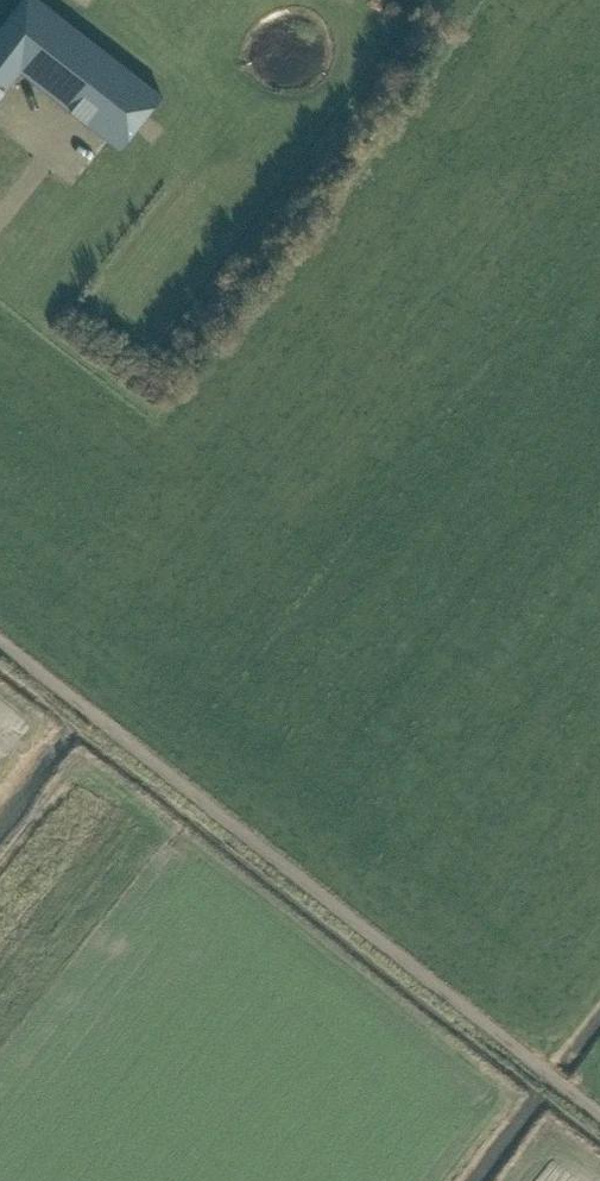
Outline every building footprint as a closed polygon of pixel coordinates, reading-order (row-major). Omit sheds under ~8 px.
[(19,73),(120,150),(162,95),(40,0),(19,0),(0,25),(0,97),(19,73)]
